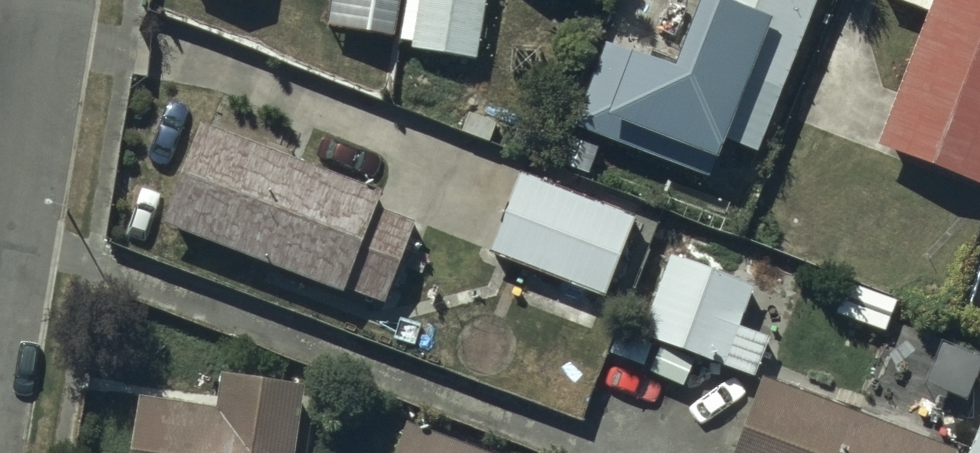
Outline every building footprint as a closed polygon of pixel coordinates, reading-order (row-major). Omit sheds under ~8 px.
[(328,24),(397,36),(403,0),(332,0),(328,24)] [(406,9),(418,12),(412,48),(477,58),(486,0),(408,0),(406,9)] [(680,67),(610,40),(577,125),(705,174),(713,153),(720,156),(727,137),(760,150),(818,0),(705,0),(680,67)] [(931,12),(879,144),(979,183),(979,0),(899,0),(931,12)] [(385,301),(416,221),(380,207),(386,194),(205,122),(162,221),(344,292),(347,286),(385,301)] [(637,213),(520,170),(490,252),(607,295),(637,213)] [(619,326),(756,378),(771,339),(741,327),(758,283),(661,245),(658,253),(650,251),(619,326)] [(767,375),(736,452),(957,452),(959,448),(951,445),(979,367),(979,354),(894,324),(859,409),(767,375)] [(141,395),(132,452),(292,452),(300,387),(242,380),(238,407),(141,395)] [(967,452),(979,452),(979,421),(967,452)] [(409,422),(397,452),(492,452),(409,422)]
